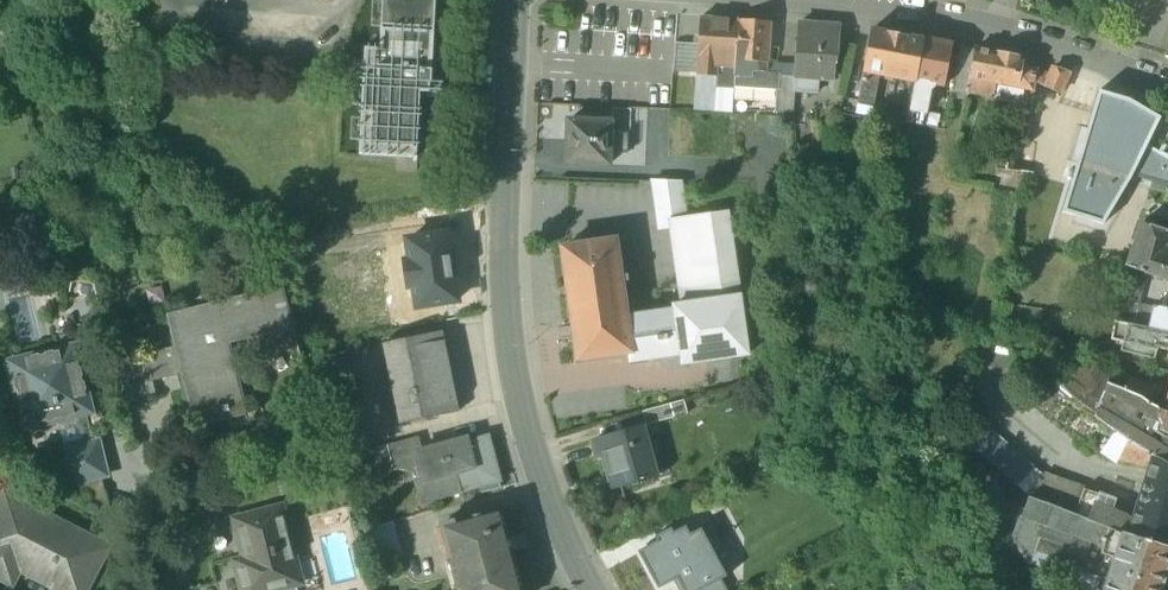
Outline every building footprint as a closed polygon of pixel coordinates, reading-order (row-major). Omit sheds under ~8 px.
[(381,49),(369,48),(366,48),(361,154),(416,157),(420,93),(421,69),(432,69),(433,50),(435,0),(384,0),(381,49)] [(739,20),(702,17),(700,44),(698,73),(698,75),(717,76),(717,66),(735,68),(736,60),(739,20)] [(771,22),(739,20),(736,60),(751,62),(750,71),(766,72),(767,63),(768,63),(771,22)] [(840,27),(798,24),(795,65),(794,75),(795,75),(794,91),(817,93),(818,77),(834,78),(835,64),(836,64),(837,50),(839,51),(840,27)] [(923,39),(872,30),(864,71),(877,74),(915,81),(923,39)] [(952,45),(923,39),(915,81),(927,84),(944,87),(952,45)] [(700,44),(676,43),(673,72),(698,73),(700,44)] [(960,48),(950,97),(965,100),(966,91),(967,91),(970,78),(969,78),(974,51),(960,48)] [(1023,59),(975,49),(974,51),(969,78),(970,78),(988,81),(1032,90),(1034,82),(1034,81),(1036,70),(1021,68),(1023,59)] [(458,51),(433,50),(432,69),(431,81),(442,81),(456,82),(458,51)] [(795,65),(781,64),(777,114),(793,114),(794,91),(795,75),(794,75),(795,65)] [(432,69),(421,69),(420,93),(441,94),(442,81),(431,81),(432,69)] [(1069,74),(1052,69),(1049,76),(1044,87),(1060,94),(1069,74)] [(1049,76),(1036,70),(1034,81),(1034,82),(1032,90),(1035,90),(1035,83),(1044,87),(1049,76)] [(877,74),(864,71),(857,104),(873,107),(874,100),(872,99),(877,74)] [(988,81),(970,78),(967,91),(985,95),(988,81)] [(927,84),(915,81),(907,123),(926,127),(929,115),(922,114),(925,95),(927,84)] [(1099,91),(1063,212),(1103,225),(1133,177),(1147,147),(1160,118),(1137,105),(1115,95),(1099,91)] [(611,123),(568,121),(567,163),(609,165),(610,153),(627,154),(627,134),(611,134),(611,123)] [(1166,141),(1159,153),(1167,157),(1167,138),(1166,141)] [(1159,153),(1147,147),(1133,177),(1167,188),(1167,157),(1159,153)] [(681,181),(652,180),(659,230),(671,229),(670,219),(686,217),(681,181)] [(686,217),(670,219),(671,229),(682,305),(674,306),(674,310),(626,316),(631,353),(629,353),(630,362),(681,355),(682,364),(748,355),(728,211),(686,217)] [(1140,224),(1125,268),(1144,274),(1167,283),(1167,234),(1140,224)] [(456,234),(418,239),(421,257),(415,258),(417,267),(418,273),(461,266),(456,234)] [(615,241),(562,248),(565,268),(564,268),(574,340),(575,340),(578,360),(629,353),(631,353),(626,316),(615,241)] [(461,266),(418,273),(418,279),(420,287),(425,287),(428,304),(466,299),(461,266)] [(1125,268),(1112,322),(1126,325),(1132,327),(1144,274),(1125,268)] [(283,285),(166,316),(195,429),(247,415),(228,344),(294,327),(283,285)] [(1167,310),(1152,307),(1147,330),(1167,334),(1167,303),(1167,310)] [(1126,325),(1120,351),(1153,359),(1156,348),(1167,351),(1167,334),(1147,330),(1132,327),(1126,325)] [(442,333),(422,337),(425,354),(446,350),(442,333)] [(425,354),(422,337),(383,345),(399,424),(459,412),(446,350),(425,354)] [(71,348),(10,364),(26,427),(88,412),(71,348)] [(1107,380),(1069,350),(1047,380),(1089,413),(1093,416),(1105,384),(1107,380)] [(159,351),(115,362),(126,404),(155,396),(148,367),(162,364),(159,351)] [(1109,375),(1107,380),(1105,384),(1138,398),(1148,404),(1153,407),(1155,398),(1167,401),(1167,393),(1109,375)] [(1093,416),(1089,413),(1089,414),(1047,380),(1044,377),(1026,399),(1086,449),(1090,445),(1105,426),(1093,416)] [(1166,414),(1153,407),(1148,404),(1138,398),(1105,384),(1093,416),(1105,426),(1127,441),(1152,456),(1167,465),(1167,414),(1166,414)] [(684,400),(643,412),(646,426),(648,425),(688,414),(684,400)] [(1043,476),(974,417),(957,437),(1027,496),(1043,476)] [(646,426),(594,440),(601,460),(605,459),(614,489),(656,478),(650,457),(657,456),(648,425),(646,426)] [(1127,441),(1105,426),(1090,445),(1106,458),(1117,460),(1127,441)] [(418,437),(365,451),(366,457),(365,457),(367,467),(369,466),(370,471),(373,475),(377,477),(381,477),(386,476),(388,473),(389,472),(391,465),(418,458),(417,452),(421,451),(418,437)] [(421,451),(417,452),(418,458),(424,480),(417,482),(424,502),(450,494),(479,486),(499,481),(488,438),(467,444),(466,439),(452,443),(452,444),(421,451)] [(1152,456),(1127,441),(1117,460),(1149,466),(1152,456)] [(96,443),(65,451),(73,483),(99,476),(104,475),(96,443)] [(1152,456),(1149,466),(1132,522),(1128,536),(1167,549),(1167,465),(1152,456)] [(99,476),(73,483),(75,491),(108,508),(99,476)] [(1096,495),(1043,476),(1027,496),(1026,497),(1043,504),(1087,521),(1096,495)] [(499,481),(479,486),(481,494),(501,488),(499,481)] [(1124,516),(1109,511),(1113,501),(1096,495),(1087,521),(1122,534),(1127,536),(1128,536),(1132,522),(1124,516)] [(12,500),(0,523),(0,576),(9,581),(7,583),(10,585),(18,570),(56,589),(85,589),(106,550),(12,500)] [(1087,521),(1043,504),(1035,522),(1020,517),(1012,541),(1028,564),(1027,565),(1081,589),(1105,589),(1122,534),(1087,521)] [(233,519),(244,561),(250,559),(254,573),(237,577),(241,589),(279,589),(297,585),(302,584),(282,506),(233,519)] [(442,525),(459,589),(522,589),(501,510),(442,525)] [(956,526),(969,546),(979,539),(966,519),(956,526)] [(393,522),(363,530),(371,563),(402,555),(393,522)] [(702,532),(692,538),(687,530),(675,536),(673,532),(646,546),(647,550),(637,555),(656,589),(669,589),(678,585),(681,589),(716,589),(723,586),(730,582),(702,532)] [(1128,536),(1127,536),(1122,534),(1105,589),(1159,589),(1167,563),(1167,549),(1128,536)] [(873,546),(860,553),(865,563),(878,556),(873,546)] [(996,567),(973,581),(981,589),(1016,589),(1016,588),(996,567)] [(1021,567),(1018,573),(1024,576),(1027,570),(1021,567)]
